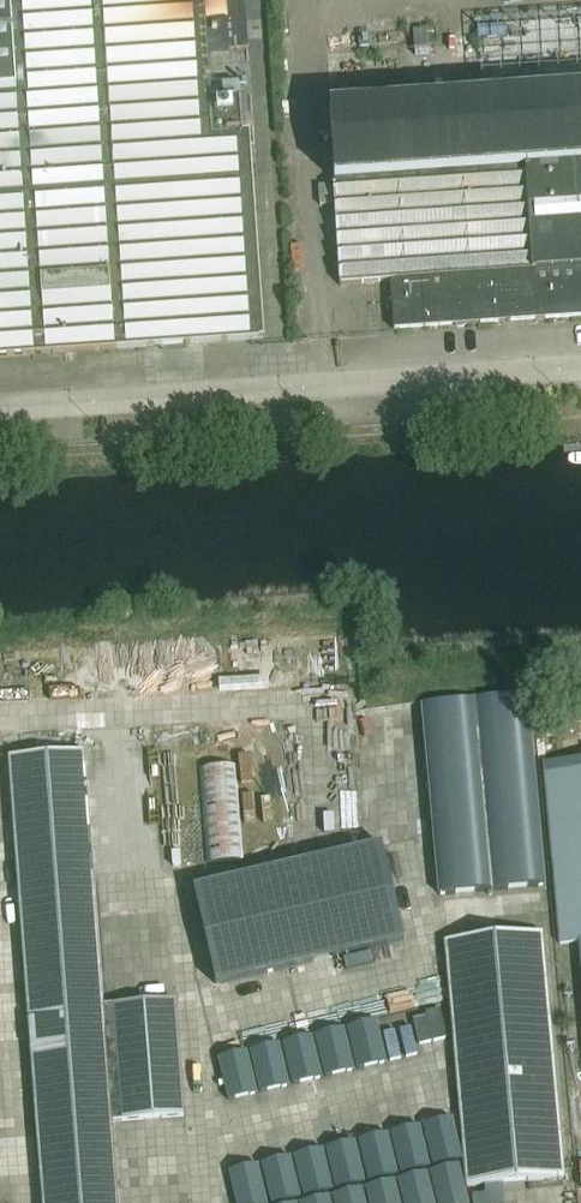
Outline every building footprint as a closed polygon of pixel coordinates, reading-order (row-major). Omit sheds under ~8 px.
[(208,53),(248,50),(245,0),(0,0),(0,356),(263,338),(249,133),(242,134),(240,97),(211,99),(208,53)] [(580,88),(580,16),(322,35),(328,106),(580,88)] [(395,330),(422,328),(580,316),(580,90),(327,109),(333,186),(330,186),(337,288),(391,284),(395,330)] [(527,696),(474,700),(491,892),(545,887),(527,696)] [(474,700),(422,705),(439,896),(491,892),(474,700)] [(102,1006),(82,751),(9,757),(10,772),(2,773),(5,805),(13,805),(44,1202),(118,1202),(111,1122),(102,1006)] [(543,759),(560,942),(580,940),(580,948),(580,755),(543,759)] [(237,770),(197,773),(204,865),(244,862),(237,770)] [(195,892),(217,985),(402,941),(380,848),(195,892)] [(544,933),(448,941),(468,1187),(565,1178),(544,933)] [(111,1122),(122,1121),(184,1116),(175,1000),(102,1006),(111,1122)] [(378,1020),(350,1026),(360,1067),(388,1060),(378,1020)] [(345,1027),(317,1034),(327,1075),(355,1068),(345,1027)] [(313,1036),(285,1042),(295,1083),(323,1076),(313,1036)] [(281,1043),(253,1050),(263,1091),(291,1084),(281,1043)] [(248,1051),(220,1058),(230,1099),(258,1092),(248,1051)] [(464,1160),(454,1118),(425,1125),(435,1167),(464,1160)] [(432,1168),(422,1126),(393,1133),(403,1175),(432,1168)] [(388,1134),(359,1141),(369,1182),(397,1175),(388,1134)] [(355,1142),(327,1148),(337,1189),(365,1182),(355,1142)] [(323,1150),(295,1157),(305,1197),(333,1191),(323,1150)] [(262,1164),(272,1202),(281,1202),(300,1198),(290,1158),(262,1164)] [(459,1164),(430,1171),(437,1202),(468,1202),(459,1164)] [(229,1172),(237,1202),(267,1202),(257,1165),(229,1172)] [(427,1172),(398,1179),(404,1202),(434,1202),(427,1172)] [(394,1179),(365,1186),(369,1202),(400,1202),(394,1179)] [(362,1188),(333,1195),(334,1202),(365,1202),(362,1188)] [(473,1196),(474,1202),(489,1202),(489,1194),(473,1196)]
